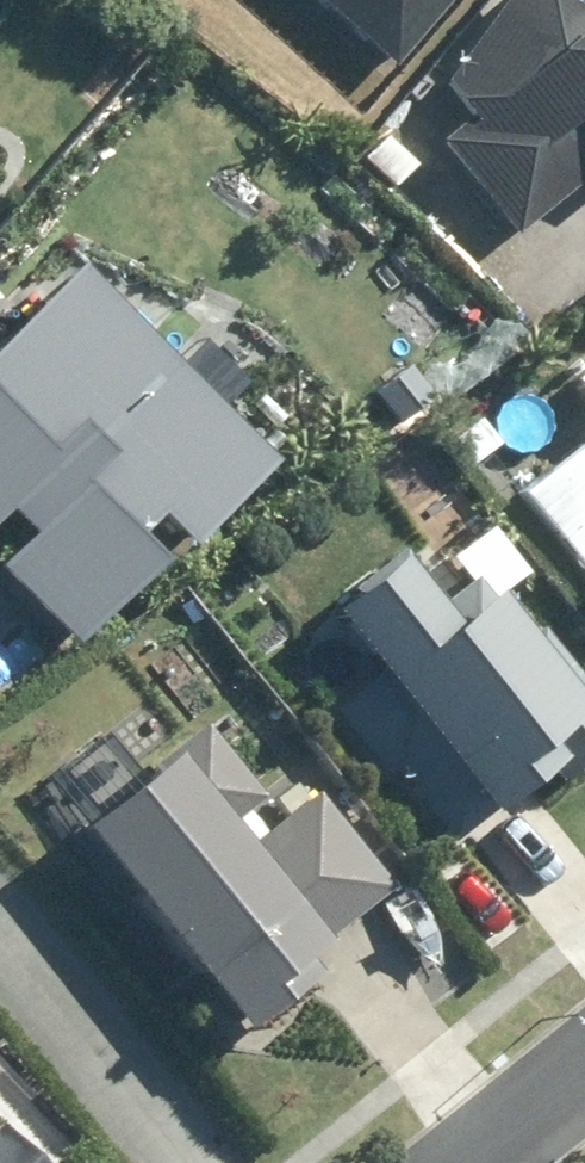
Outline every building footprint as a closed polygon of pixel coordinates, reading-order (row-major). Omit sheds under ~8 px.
[(391,71),(457,0),(315,0),(391,71)] [(575,24),(555,0),(525,0),(438,76),(471,115),(438,144),(522,240),(584,185),(584,174),(565,152),(584,135),(584,15),(575,24)] [(0,344),(0,521),(7,514),(28,537),(0,564),(0,577),(74,656),(170,566),(142,537),(164,516),(192,545),(277,465),(86,263),(0,344)] [(405,358),(367,393),(402,431),(440,396),(405,358)] [(518,488),(584,571),(584,433),(518,488)] [(337,611),(508,827),(584,766),(584,690),(499,581),(461,611),(413,551),(337,611)] [(254,847),(173,755),(76,840),(243,1028),(397,892),(312,795),(254,847)] [(0,1125),(0,1162),(38,1162),(0,1125)]
